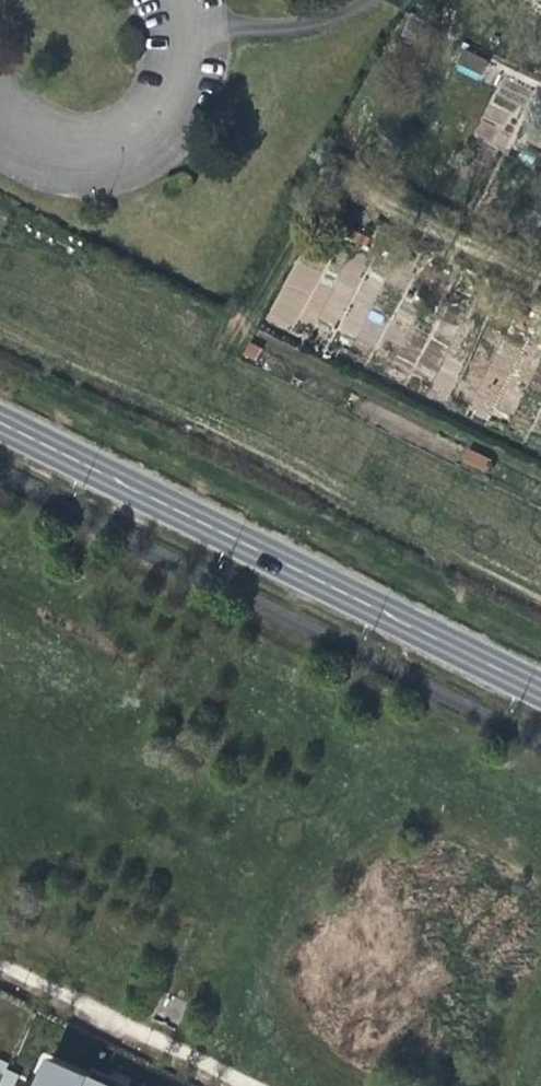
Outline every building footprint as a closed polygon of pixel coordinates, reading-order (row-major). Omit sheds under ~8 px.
[(464,49),(457,63),(480,76),(488,62),(464,49)] [(349,228),(344,237),(366,247),(370,238),(349,228)] [(300,255),(272,322),(293,331),(301,313),(339,329),(339,330),(353,336),(364,311),(351,305),(370,259),(335,245),(326,266),(300,255)] [(427,266),(422,275),(443,285),(448,276),(427,266)] [(505,304),(500,313),(521,323),(526,314),(505,304)] [(55,1058),(42,1085),(114,1085),(92,1076),(55,1058)] [(0,1059),(0,1072),(5,1074),(10,1064),(0,1059)] [(92,1076),(114,1085),(132,1085),(95,1069),(92,1076)]
